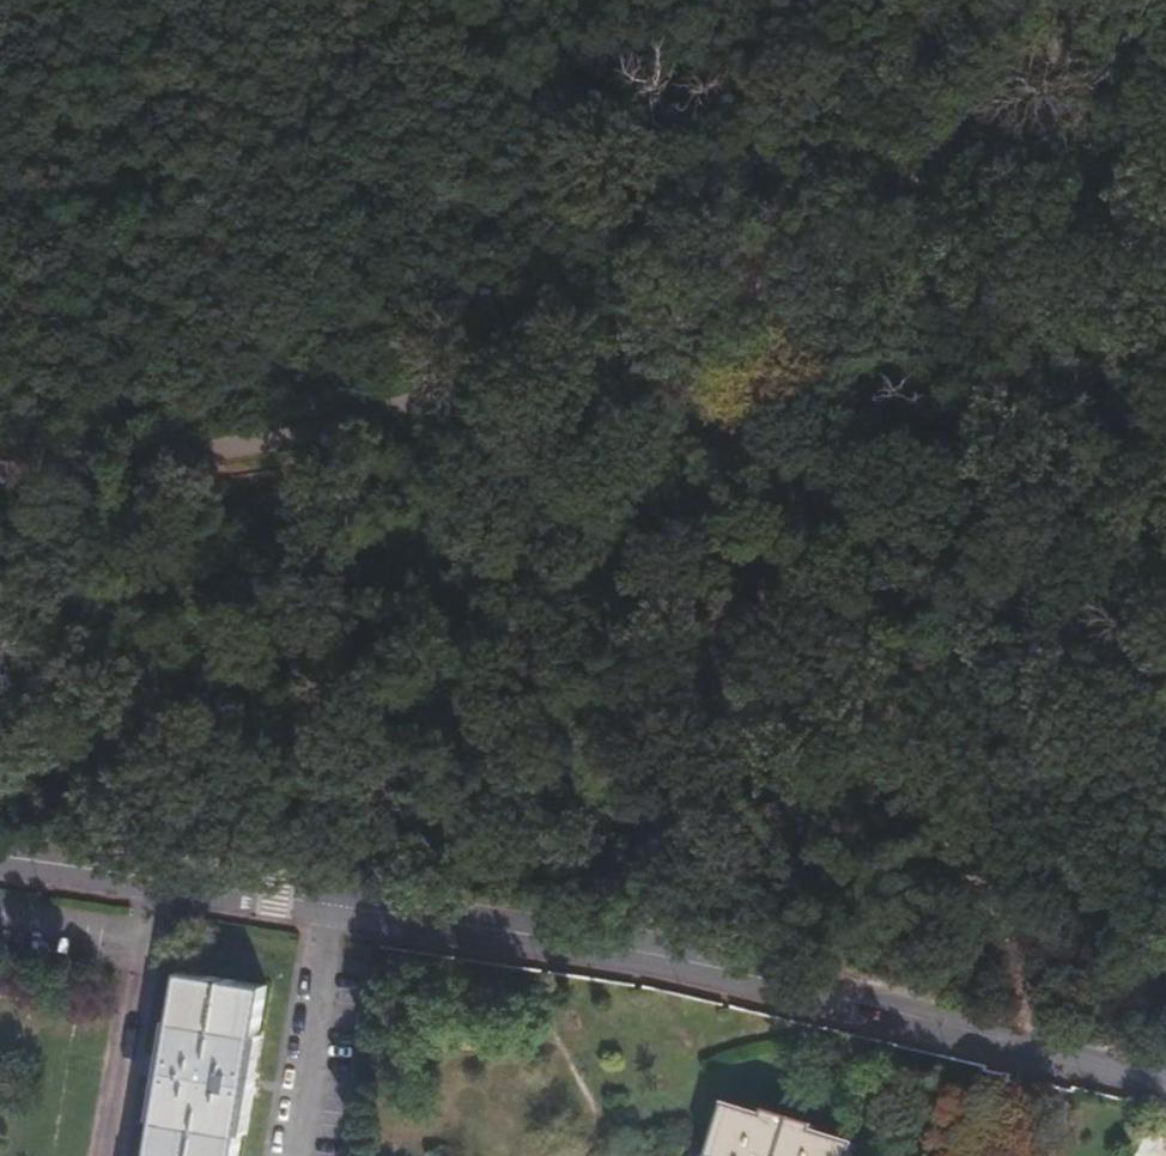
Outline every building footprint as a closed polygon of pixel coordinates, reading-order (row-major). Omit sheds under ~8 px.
[(160,1155),(244,1155),(274,985),(193,970),(160,1155)] [(716,1155),(845,1155),(849,1143),(730,1108),(716,1155)] [(1151,1131),(1137,1155),(1165,1155),(1165,1137),(1151,1131)]
